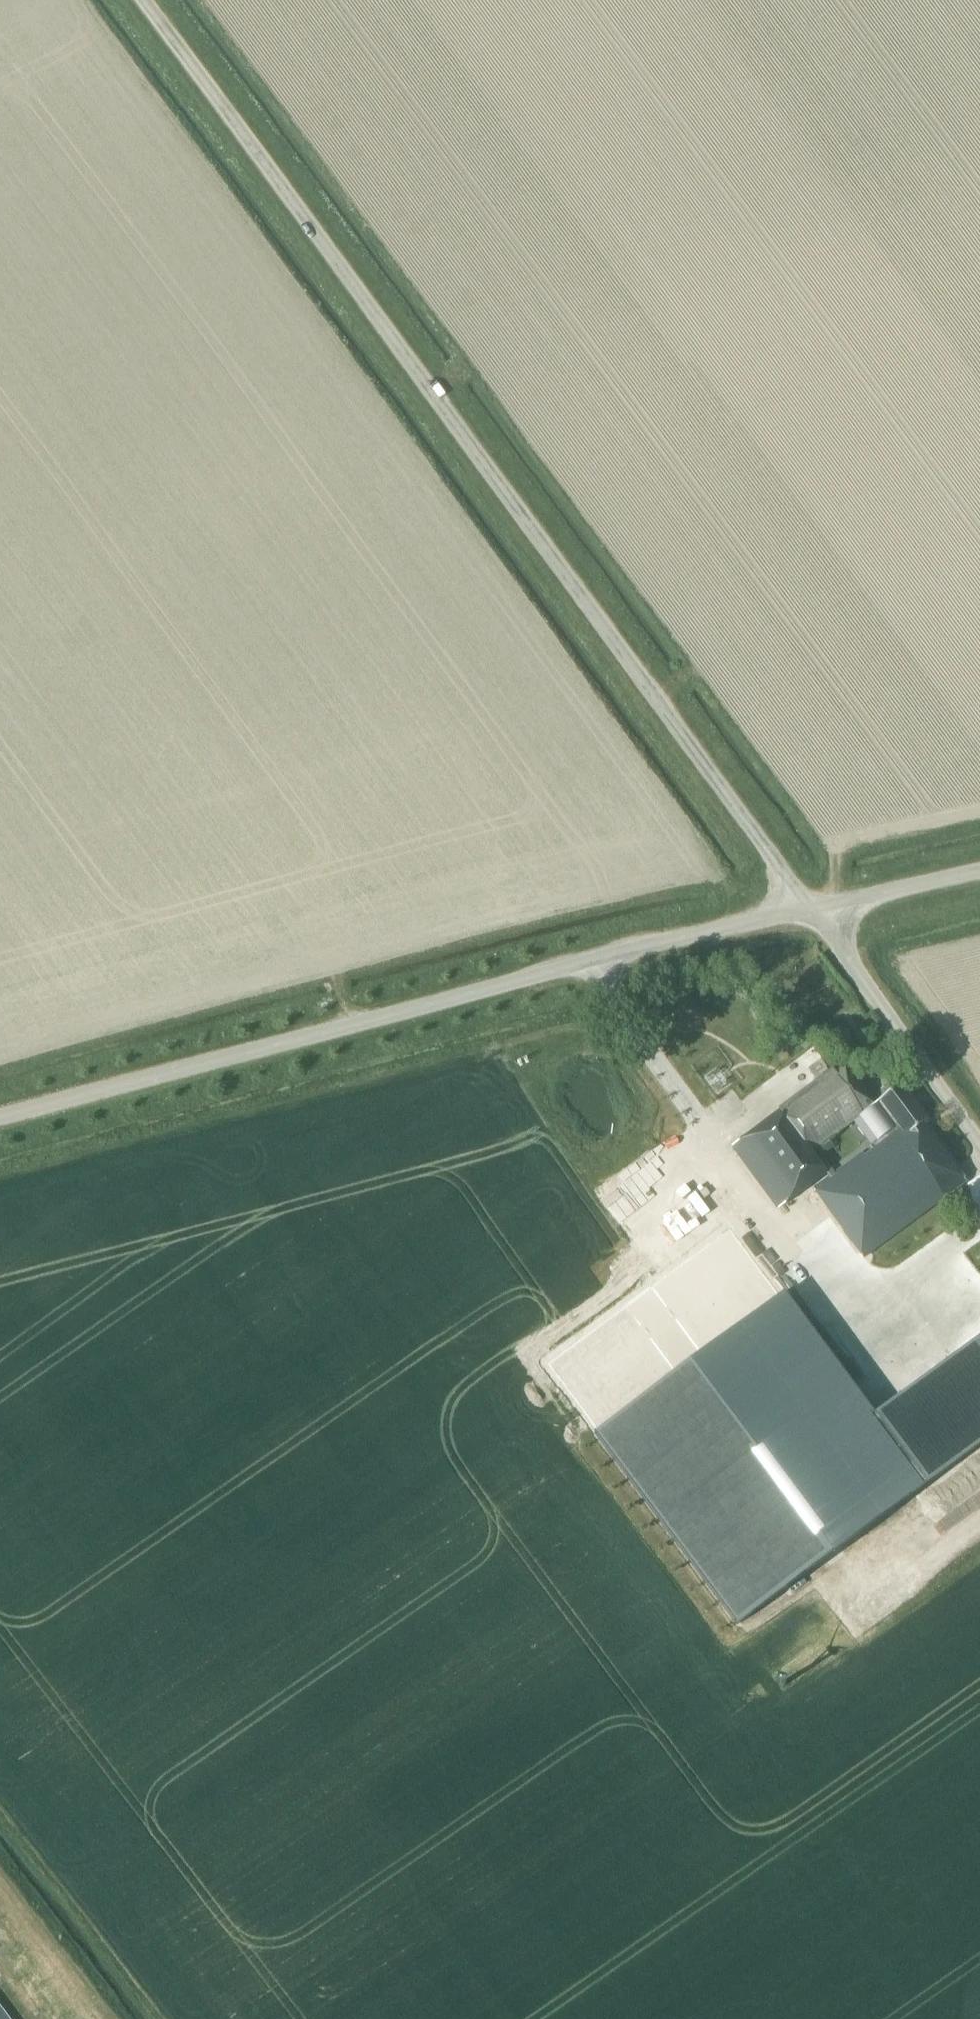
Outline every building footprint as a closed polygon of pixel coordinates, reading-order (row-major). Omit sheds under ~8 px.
[(880,1100),(874,1104),(843,1063),(832,1071),(780,1110),(732,1146),(778,1209),(826,1173),(829,1177),(814,1189),(863,1258),(932,1206),(966,1180),(932,1135),(924,1124),(927,1121),(900,1084),(879,1100),(880,1100)] [(784,1293),(594,1434),(736,1626),(979,1445),(979,1336),(873,1413),(784,1293)] [(0,2007),(0,2018),(9,2018),(0,2007)]
